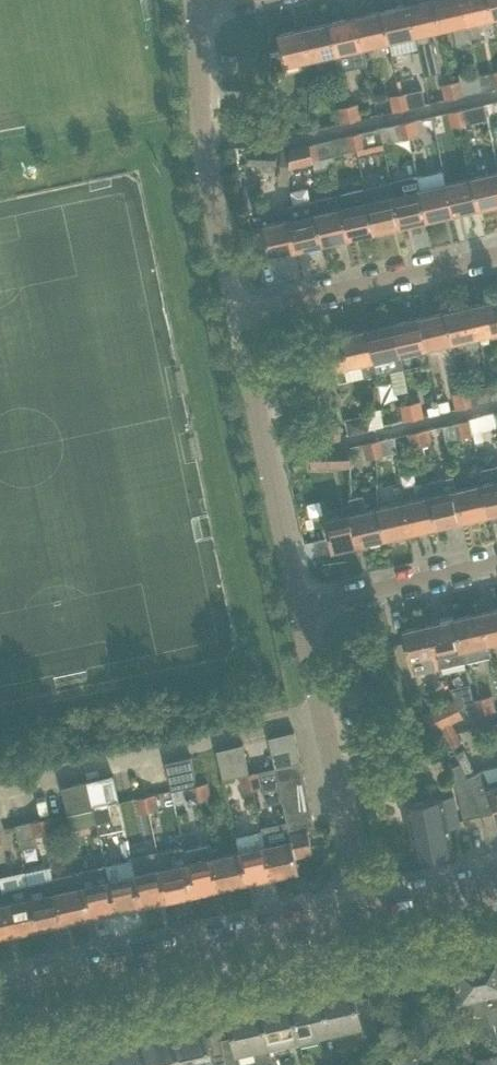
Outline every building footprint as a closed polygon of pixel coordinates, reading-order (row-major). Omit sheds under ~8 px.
[(415,35),(424,74),(440,70),(432,35),(429,33),(429,32),(441,29),(435,0),(425,0),(408,4),(415,35)] [(462,0),(435,0),(441,29),(453,26),(457,44),(471,41),(470,38),(467,23),(462,0)] [(490,0),(462,0),(467,23),(470,38),(481,35),(478,21),(491,18),(494,33),(496,32),(490,0)] [(415,35),(408,4),(382,10),(389,41),(415,35)] [(389,41),(382,10),(356,16),(363,47),(389,41)] [(356,16),(330,22),(337,53),(351,49),(355,66),(367,64),(363,47),(356,16)] [(337,53),(330,22),(304,28),(311,59),(337,53)] [(311,59),(304,28),(277,33),(284,64),(311,59)] [(480,91),(477,75),(475,68),(460,72),(461,79),(465,94),(480,91)] [(477,75),(480,91),(496,87),(496,85),(494,71),(477,75)] [(465,94),(461,79),(452,81),(455,96),(465,94)] [(455,96),(452,81),(442,83),(445,99),(455,96)] [(420,88),(409,91),(400,93),(403,108),(424,103),(420,88)] [(403,108),(400,93),(390,95),(393,111),(403,108)] [(348,105),(351,120),(361,118),(357,103),(348,105)] [(485,103),(468,107),(471,122),(488,119),(485,103)] [(351,120),(348,105),(338,107),(342,122),(351,120)] [(471,122),(468,107),(458,109),(461,125),(471,122)] [(461,125),(458,109),(448,111),(452,127),(461,125)] [(416,119),(406,121),(409,136),(419,134),(416,119)] [(409,136),(406,121),(396,123),(399,139),(409,136)] [(267,126),(266,142),(277,142),(277,126),(267,126)] [(364,131),(354,133),(357,148),(367,146),(364,131)] [(357,148),(354,133),(344,135),(347,151),(357,148)] [(332,138),(310,143),(313,158),(335,153),(332,138)] [(313,158),(310,143),(289,148),(289,166),(313,160),(313,158)] [(250,148),(249,163),(275,164),(276,149),(250,148)] [(277,184),(287,185),(288,148),(280,150),(280,169),(277,169),(277,184)] [(472,177),(479,207),(481,207),(482,211),(494,208),(493,204),(496,203),(496,171),(472,177)] [(472,177),(445,183),(453,213),(479,207),(472,177)] [(391,181),(366,187),(364,187),(374,231),(400,225),(394,194),(391,181)] [(445,183),(419,188),(426,219),(453,213),(445,183)] [(364,187),(338,193),(348,237),(374,231),(364,187)] [(419,188),(394,194),(400,225),(426,219),(419,188)] [(338,193),(326,196),(312,199),(322,243),(348,237),(338,193)] [(322,243),(312,199),(287,205),(290,218),(289,218),(296,249),(322,243)] [(289,218),(284,219),(263,224),(270,255),(296,249),(289,218)] [(471,305),(478,336),(496,332),(496,299),(471,305)] [(478,336),(471,305),(445,311),(452,342),(478,336)] [(452,342),(445,311),(419,317),(426,348),(452,342)] [(426,348),(419,317),(393,323),(400,354),(426,348)] [(367,329),(374,360),(377,373),(403,367),(400,354),(393,323),(367,329)] [(331,349),(335,368),(360,363),(363,376),(377,373),(374,360),(367,329),(341,335),(343,346),(331,349)] [(488,384),(491,399),(496,398),(496,382),(488,384)] [(488,384),(472,388),(475,403),(491,399),(488,384)] [(475,403),(472,388),(462,390),(466,406),(475,404),(475,403)] [(466,406),(462,390),(452,393),(456,408),(466,406)] [(438,401),(440,412),(452,409),(449,399),(438,401)] [(420,400),(410,402),(414,418),(424,416),(420,400)] [(414,418),(410,402),(400,404),(404,420),(414,418)] [(365,413),(344,417),(347,434),(369,429),(365,413)] [(495,413),(478,417),(482,432),(496,428),(496,423),(495,413)] [(482,432),(478,417),(469,419),(472,434),(482,432)] [(472,434),(469,419),(459,421),(462,436),(472,434)] [(459,421),(443,425),(446,440),(462,436),(459,421)] [(330,423),(329,439),(339,440),(340,424),(330,423)] [(443,425),(426,428),(430,444),(446,440),(443,425)] [(426,428),(417,431),(420,446),(430,444),(426,428)] [(420,446),(417,431),(407,433),(410,448),(420,446)] [(482,432),(472,434),(476,453),(486,451),(482,432)] [(395,436),(382,438),(386,454),(397,451),(395,436)] [(386,454),(382,438),(373,441),(376,456),(386,454)] [(373,441),(360,444),(364,459),(366,458),(376,456),(373,441)] [(350,446),(310,447),(310,466),(313,466),(350,465),(350,446)] [(478,469),(481,483),(488,514),(496,512),(496,465),(478,469)] [(462,520),(456,489),(452,474),(427,480),(430,495),(437,526),(462,520)] [(488,514),(481,483),(456,489),(462,520),(488,514)] [(385,538),(378,507),(366,509),(363,494),(349,497),(352,513),(359,544),(385,538)] [(437,526),(430,495),(403,501),(410,532),(437,526)] [(410,532),(403,501),(378,507),(385,538),(410,532)] [(359,544),(352,513),(325,519),(332,550),(359,544)] [(319,531),(303,535),(304,543),(321,540),(319,531)] [(482,611),(488,643),(496,641),(496,608),(482,611)] [(463,648),(466,661),(491,655),(488,643),(482,611),(456,617),(463,648)] [(437,654),(439,667),(440,667),(466,661),(463,648),(456,617),(430,623),(437,654)] [(412,673),(439,667),(437,654),(430,623),(403,629),(412,673)] [(357,657),(364,685),(380,681),(374,653),(357,657)] [(492,695),(482,697),(485,712),(495,710),(492,695)] [(454,696),(437,704),(446,724),(451,722),(459,718),(464,717),(464,716),(461,711),(457,702),(454,696)] [(482,697),(472,699),(476,714),(485,712),(482,697)] [(476,714),(472,699),(457,702),(461,711),(464,716),(464,717),(476,714)] [(451,745),(452,746),(461,742),(454,728),(445,732),(451,745)] [(271,752),(297,746),(294,731),(267,736),(271,752)] [(452,746),(451,745),(437,752),(446,771),(460,764),(454,753),(452,746)] [(274,767),(275,767),(300,761),(297,746),(271,752),(274,767)] [(466,776),(476,772),(464,748),(454,753),(460,764),(466,776)] [(196,784),(197,784),(191,756),(165,761),(171,789),(196,784)] [(278,780),(303,775),(300,761),(275,767),(278,780)] [(460,764),(446,771),(459,797),(464,818),(483,814),(480,803),(466,776),(460,764)] [(488,780),(483,768),(476,772),(466,776),(480,803),(483,814),(495,811),(496,819),(496,778),(488,780)] [(249,772),(252,788),(262,785),(259,770),(249,772)] [(252,788),(249,772),(239,774),(243,790),(252,788)] [(101,777),(87,780),(93,807),(107,803),(117,801),(119,801),(113,774),(112,774),(101,777)] [(303,775),(278,780),(280,793),(306,787),(303,775)] [(61,786),(68,814),(93,808),(93,807),(87,780),(61,786)] [(207,782),(197,784),(196,784),(199,799),(210,797),(207,782)] [(283,806),(309,800),(306,787),(280,793),(283,806)] [(155,793),(145,795),(148,811),(158,808),(155,793)] [(148,811),(145,795),(135,797),(139,813),(148,811)] [(454,795),(428,800),(399,805),(402,822),(410,821),(417,860),(453,853),(448,823),(459,821),(454,795)] [(286,819),(312,813),(309,800),(283,806),(286,819)] [(107,803),(93,807),(93,808),(99,833),(125,827),(119,801),(117,801),(107,803)] [(312,813),(286,819),(289,833),(307,829),(315,827),(312,813)] [(41,818),(44,833),(54,831),(51,816),(41,818)] [(44,833),(41,818),(31,820),(34,836),(36,835),(44,833)] [(34,836),(31,820),(15,824),(20,848),(38,844),(36,835),(34,836)] [(307,829),(289,833),(291,839),(266,845),(272,876),(299,870),(296,856),(313,852),(307,829)] [(211,843),(197,846),(184,849),(187,862),(194,893),(220,887),(213,856),(211,843)] [(266,845),(239,850),(246,881),(272,876),(266,845)] [(239,850),(213,856),(220,887),(246,881),(239,850)] [(132,860),(105,867),(105,870),(108,880),(109,879),(116,910),(142,904),(135,873),(132,860)] [(194,893),(187,862),(161,868),(168,899),(194,893)] [(52,863),(2,875),(5,886),(55,873),(52,863)] [(168,899),(161,868),(135,873),(142,904),(168,899)] [(93,869),(80,872),(89,916),(116,910),(109,879),(108,880),(105,870),(100,871),(93,869)] [(80,872),(55,878),(53,878),(63,922),(89,916),(80,872)] [(53,878),(43,880),(27,884),(37,928),(63,922),(53,878)] [(37,928),(27,884),(1,889),(4,902),(11,933),(37,928)] [(4,902),(0,903),(0,936),(11,933),(4,902)] [(477,958),(494,1033),(496,1046),(496,954),(477,958)] [(494,1033),(477,958),(454,964),(462,999),(471,997),(480,1036),(494,1033)] [(352,986),(321,993),(330,1029),(359,1023),(362,1035),(376,1032),(369,996),(355,999),(352,986)] [(321,993),(290,1000),(299,1036),(330,1029),(321,993)] [(299,1036),(290,1000),(259,1007),(268,1043),(299,1036)] [(267,1044),(268,1043),(259,1007),(228,1014),(233,1036),(221,1038),(227,1064),(241,1064),(238,1050),(252,1047),(256,1062),(270,1059),(267,1044)] [(221,1038),(219,1032),(206,1035),(205,1028),(174,1035),(181,1064),(227,1064),(221,1038)] [(143,1042),(148,1064),(181,1064),(174,1035),(143,1042)] [(143,1042),(112,1049),(116,1064),(148,1064),(143,1042)] [(475,1057),(477,1064),(496,1064),(496,1051),(475,1057)] [(51,1064),(83,1064),(81,1056),(51,1063),(51,1064)]
